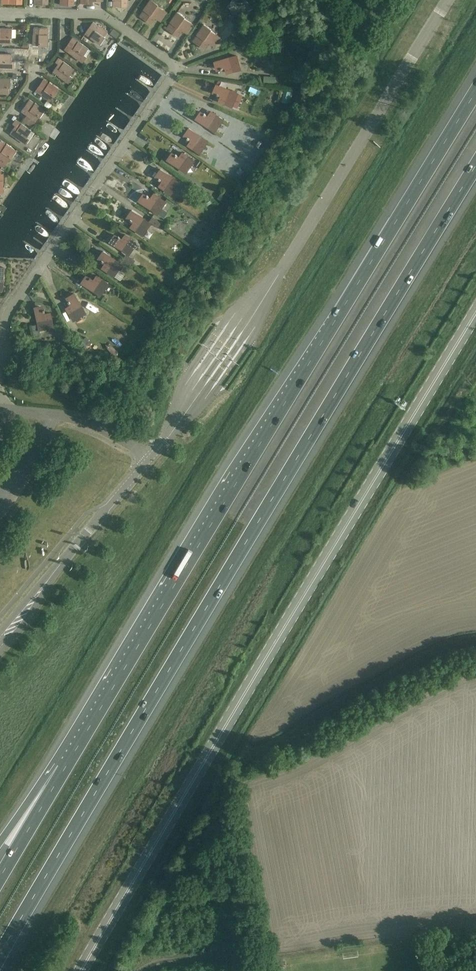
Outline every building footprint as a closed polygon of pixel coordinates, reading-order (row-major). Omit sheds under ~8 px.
[(140,16),(151,24),(155,18),(156,18),(155,19),(161,23),(168,14),(162,10),(163,9),(158,5),(158,4),(152,0),(150,0),(144,10),(140,16)] [(171,22),(167,28),(178,36),(182,30),(183,31),(182,31),(188,36),(194,26),(188,22),(189,21),(184,18),(185,17),(178,11),(170,22),(171,22)] [(93,22),(85,33),(91,37),(90,37),(100,44),(103,39),(104,39),(109,32),(99,25),(93,22)] [(197,35),(193,41),(205,49),(209,43),(209,44),(214,48),(220,38),(215,35),(216,33),(211,30),(212,29),(204,24),(197,34),(197,35)] [(33,34),(33,45),(39,45),(39,46),(48,46),(48,34),(48,27),(34,27),(34,34),(33,34)] [(11,43),(11,37),(12,37),(12,28),(0,28),(0,43),(11,43)] [(119,33),(113,29),(110,33),(117,37),(119,33)] [(73,43),(67,51),(73,55),(83,62),(87,56),(84,54),(89,48),(73,37),(70,41),(73,43)] [(3,68),(15,69),(15,62),(12,62),(12,54),(0,54),(0,68),(3,68)] [(237,55),(215,61),(216,65),(217,66),(219,68),(221,68),(221,69),(223,69),(223,68),(226,67),(227,69),(226,69),(227,73),(240,69),(237,55)] [(58,64),(53,71),(59,75),(59,76),(69,83),(73,77),(70,75),(74,69),(58,58),(56,62),(58,64)] [(9,93),(9,87),(11,88),(11,78),(0,78),(0,93),(9,93)] [(44,79),(36,90),(41,94),(50,101),(53,96),(54,97),(60,89),(50,82),(49,83),(44,79)] [(216,88),(215,90),(216,92),(217,93),(217,94),(219,95),(219,94),(222,96),(221,97),(219,101),(232,106),(237,93),(217,84),(216,88)] [(293,92),(284,90),(281,101),(290,103),(293,92)] [(30,99),(22,111),(27,114),(27,115),(28,116),(24,121),(32,127),(39,116),(40,117),(46,110),(35,103),(30,99)] [(198,115),(196,118),(214,131),(223,120),(212,112),(209,115),(210,115),(209,117),(206,115),(206,114),(204,113),(202,113),(200,114),(198,115)] [(16,125),(10,133),(16,137),(26,144),(30,139),(27,137),(32,131),(16,119),(13,123),(16,125)] [(187,131),(187,133),(187,135),(188,137),(187,138),(189,139),(189,138),(192,140),(191,142),(188,145),(199,153),(208,141),(189,128),(187,131)] [(0,142),(0,165),(4,168),(11,158),(12,158),(17,151),(7,144),(6,144),(1,140),(0,142)] [(170,156),(168,159),(186,172),(194,160),(183,152),(181,156),(180,158),(177,156),(178,155),(176,154),(175,155),(173,154),(171,155),(170,156)] [(159,172),(158,174),(158,176),(159,178),(158,179),(160,180),(161,179),(164,181),(162,183),(160,186),(171,194),(179,182),(161,169),(159,172)] [(217,198),(223,201),(227,195),(221,192),(217,198)] [(166,202),(154,194),(152,197),(153,197),(152,199),(149,197),(149,196),(147,195),(145,195),(143,196),(141,197),(139,200),(157,213),(158,212),(165,217),(169,212),(162,207),(166,202)] [(132,210),(130,213),(129,215),(130,217),(130,219),(130,220),(132,221),(132,220),(135,222),(134,224),(133,224),(131,227),(142,235),(151,223),(158,228),(161,223),(151,217),(148,221),(132,210)] [(187,233),(193,242),(201,237),(196,228),(187,233)] [(113,238),(110,241),(129,254),(137,242),(126,235),(124,238),(123,240),(120,238),(120,237),(119,236),(118,237),(116,236),(114,237),(113,238)] [(102,254),(101,256),(101,258),(102,260),(101,261),(103,262),(104,262),(107,263),(106,265),(105,265),(103,268),(115,275),(122,263),(104,251),(102,254)] [(84,279),(82,282),(100,295),(108,283),(97,276),(95,279),(96,279),(94,281),(91,279),(92,278),(90,277),(89,278),(88,277),(86,278),(84,279)] [(86,313),(79,302),(74,292),(65,297),(69,305),(65,307),(73,321),(86,313)] [(38,307),(35,307),(39,329),(53,326),(51,313),(47,314),(45,315),(44,311),(45,311),(45,309),(44,309),(42,308),(41,307),(38,307)]
